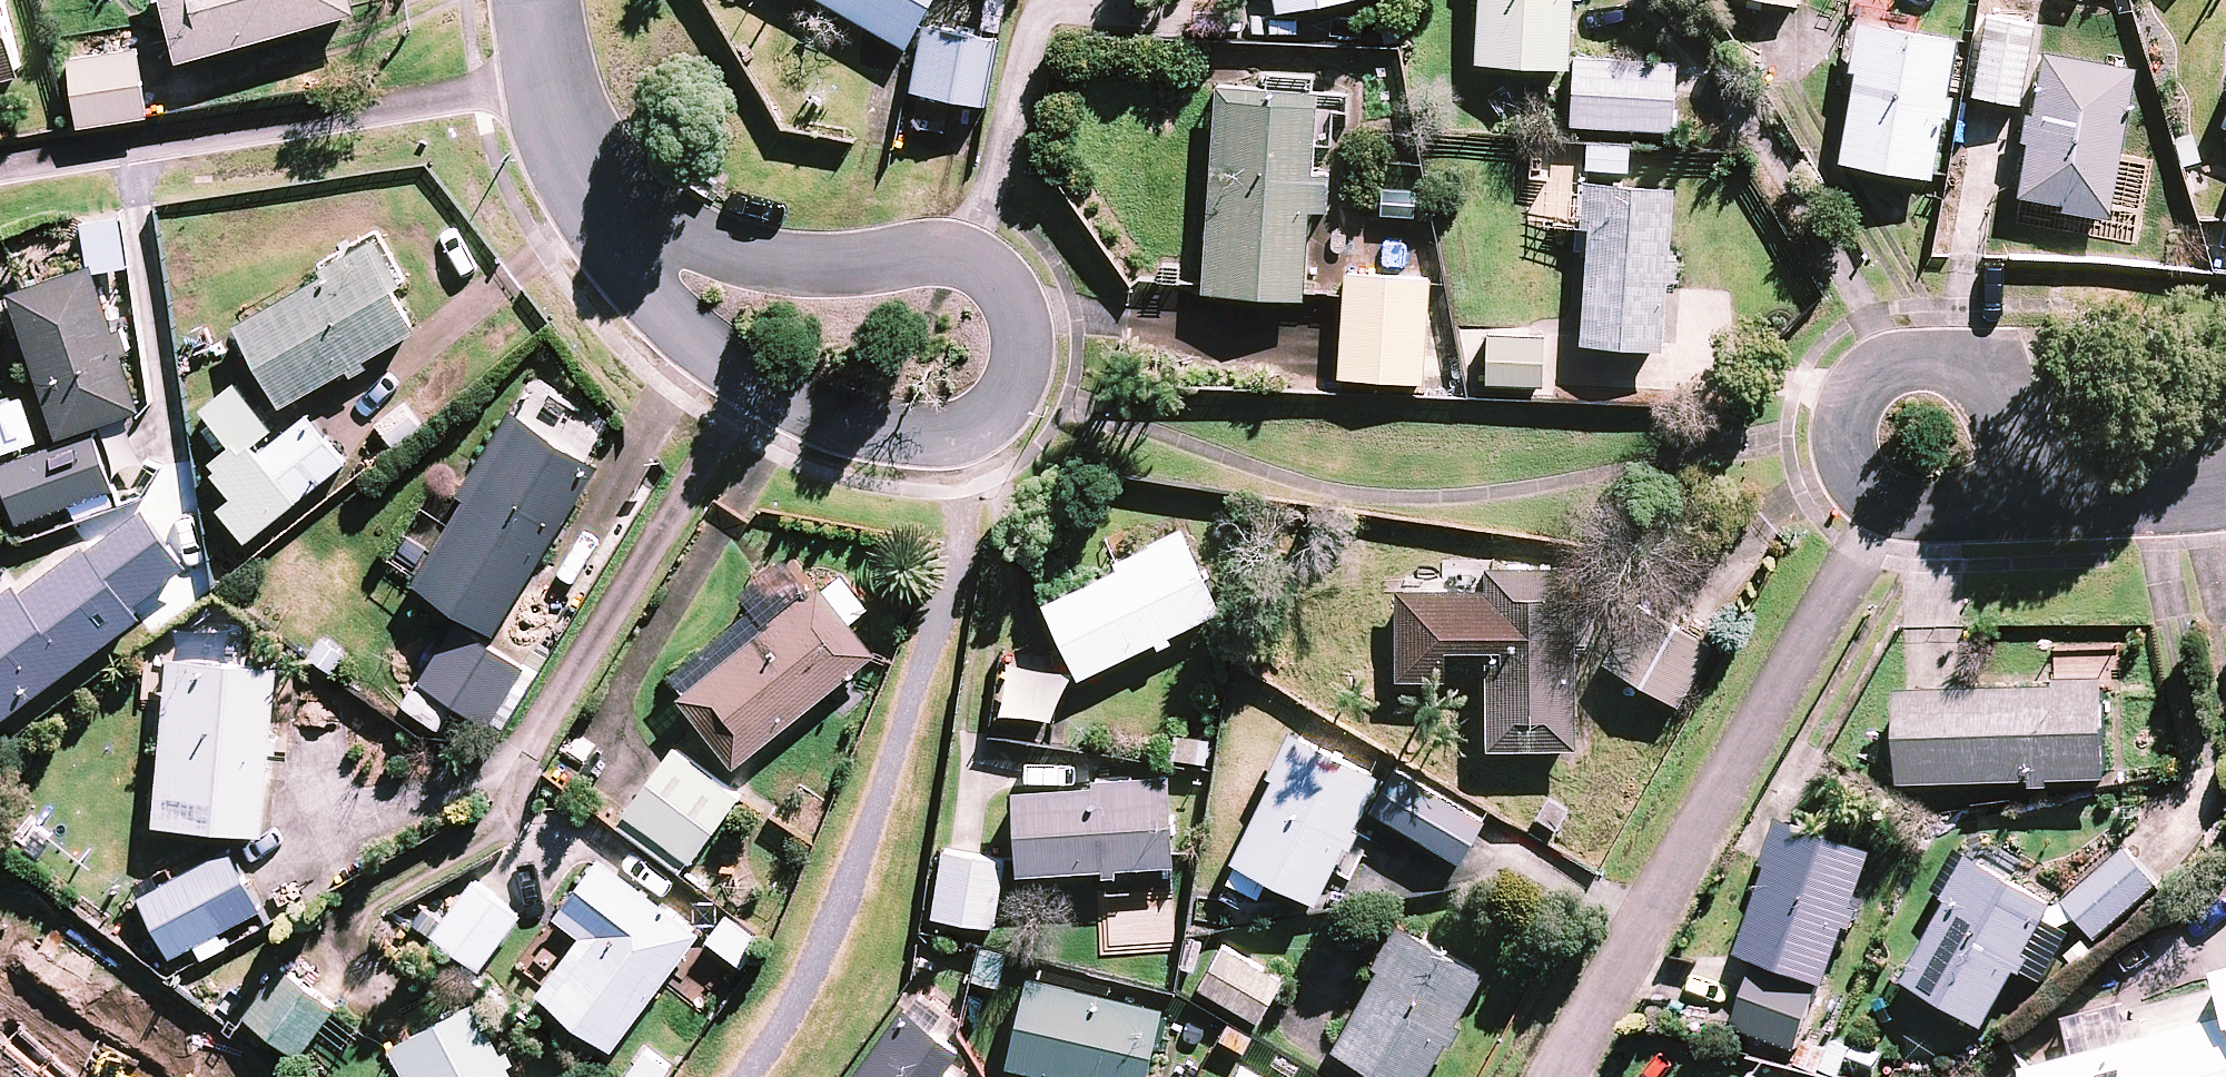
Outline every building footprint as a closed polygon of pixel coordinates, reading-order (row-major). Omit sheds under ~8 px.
[(21,75),(1,0),(0,0),(0,80),(21,75)] [(355,0),(162,0),(178,61),(358,13),(355,0)] [(906,49),(934,0),(820,0),(906,49)] [(1276,12),(1341,0),(1274,0),(1276,12)] [(1475,63),(1568,69),(1573,0),(1479,0),(1475,63)] [(2034,27),(1985,18),(1970,95),(2019,104),(2034,27)] [(1952,39),(1861,24),(1838,162),(1930,177),(1952,39)] [(987,105),(998,39),(921,25),(910,92),(987,105)] [(149,117),(139,49),(69,59),(79,127),(149,117)] [(1573,55),(1569,125),(1673,131),(1677,61),(1573,55)] [(2127,68),(2037,55),(2015,204),(2106,217),(2127,68)] [(1312,172),(1318,91),(1217,83),(1202,282),(1202,292),(1303,299),(1304,290),(1310,209),(1327,210),(1330,173),(1312,172)] [(2218,125),(2225,128),(2225,103),(2218,125)] [(1674,187),(1584,181),(1580,228),(1588,228),(1580,343),(1663,349),(1667,279),(1676,280),(1678,256),(1669,256),(1674,187)] [(1414,217),(1416,189),(1382,186),(1380,214),(1414,217)] [(402,281),(375,235),(320,267),(325,276),(236,328),(282,406),(348,368),(352,375),(369,365),(365,358),(416,329),(392,287),(402,281)] [(116,330),(94,267),(11,294),(25,336),(10,341),(17,361),(31,356),(58,436),(142,408),(123,352),(131,350),(124,328),(116,330)] [(1430,277),(1345,271),(1344,292),(1338,377),(1423,382),(1430,277)] [(1544,336),(1488,333),(1486,384),(1541,387),(1544,336)] [(274,428),(237,381),(203,409),(230,443),(210,459),(217,468),(213,471),(234,497),(220,508),(246,541),(346,462),(307,413),(259,452),(253,445),(274,428)] [(22,395),(0,403),(0,439),(4,452),(38,440),(22,395)] [(597,462),(511,409),(459,494),(465,497),(413,582),(493,631),(597,462)] [(0,464),(0,473),(18,523),(115,489),(94,431),(0,464)] [(141,616),(133,605),(187,566),(143,507),(87,548),(84,544),(20,592),(14,584),(0,595),(0,720),(141,616)] [(1218,612),(1183,537),(1044,603),(1079,677),(1218,612)] [(682,690),(810,589),(782,554),(737,590),(752,609),(669,674),(682,690)] [(1485,748),(1573,749),(1575,555),(1486,555),(1486,591),(1396,590),(1395,681),(1442,681),(1442,650),(1486,650),(1485,748)] [(734,766),(876,653),(851,622),(869,607),(841,573),(823,587),(819,582),(810,589),(682,690),(677,695),(734,766)] [(1710,645),(1637,604),(1603,663),(1676,704),(1710,645)] [(524,665),(455,621),(417,680),(485,724),(524,665)] [(279,667),(169,658),(154,825),(264,834),(272,751),(279,752),(280,734),(273,733),(279,667)] [(451,706),(414,682),(400,703),(437,728),(451,706)] [(2108,778),(2105,685),(1899,692),(1903,785),(2108,778)] [(1373,776),(1291,736),(1231,861),(1313,900),(1373,776)] [(737,796),(675,748),(616,824),(679,872),(737,796)] [(1480,820),(1394,769),(1371,810),(1456,860),(1480,820)] [(1173,886),(1164,778),(1012,790),(1018,873),(1109,866),(1111,890),(1173,886)] [(1872,855),(1788,823),(1738,952),(1759,960),(1734,1026),(1797,1050),(1872,855)] [(263,907),(230,846),(137,896),(170,957),(263,907)] [(1004,860),(941,852),(933,918),(997,925),(1004,860)] [(2156,886),(2126,852),(2067,905),(2097,939),(2156,886)] [(2057,905),(1968,853),(1943,896),(1952,901),(1906,981),(1987,1027),(2057,905)] [(702,933),(602,856),(555,916),(580,935),(536,991),(612,1049),(702,933)] [(522,915),(475,879),(432,933),(479,969),(522,915)] [(1397,928),(1333,1050),(1384,1076),(1422,1076),(1479,971),(1397,928)] [(1280,985),(1224,948),(1199,985),(1255,1022),(1280,985)] [(337,1009),(283,965),(243,1013),(297,1057),(337,1009)] [(2215,972),(2225,1015),(2225,969),(2215,972)] [(1026,976),(1006,1065),(1058,1076),(1146,1076),(1162,1006),(1026,976)] [(474,999),(389,1047),(406,1076),(517,1076),(510,1064),(515,1061),(508,1048),(503,1051),(474,999)] [(849,1076),(952,1076),(942,1069),(958,1047),(901,1006),(849,1076)] [(2021,1076),(2225,1076),(2225,1016),(2019,1069),(2021,1076)] [(1242,1060),(1232,1076),(1272,1076),(1242,1060)]
